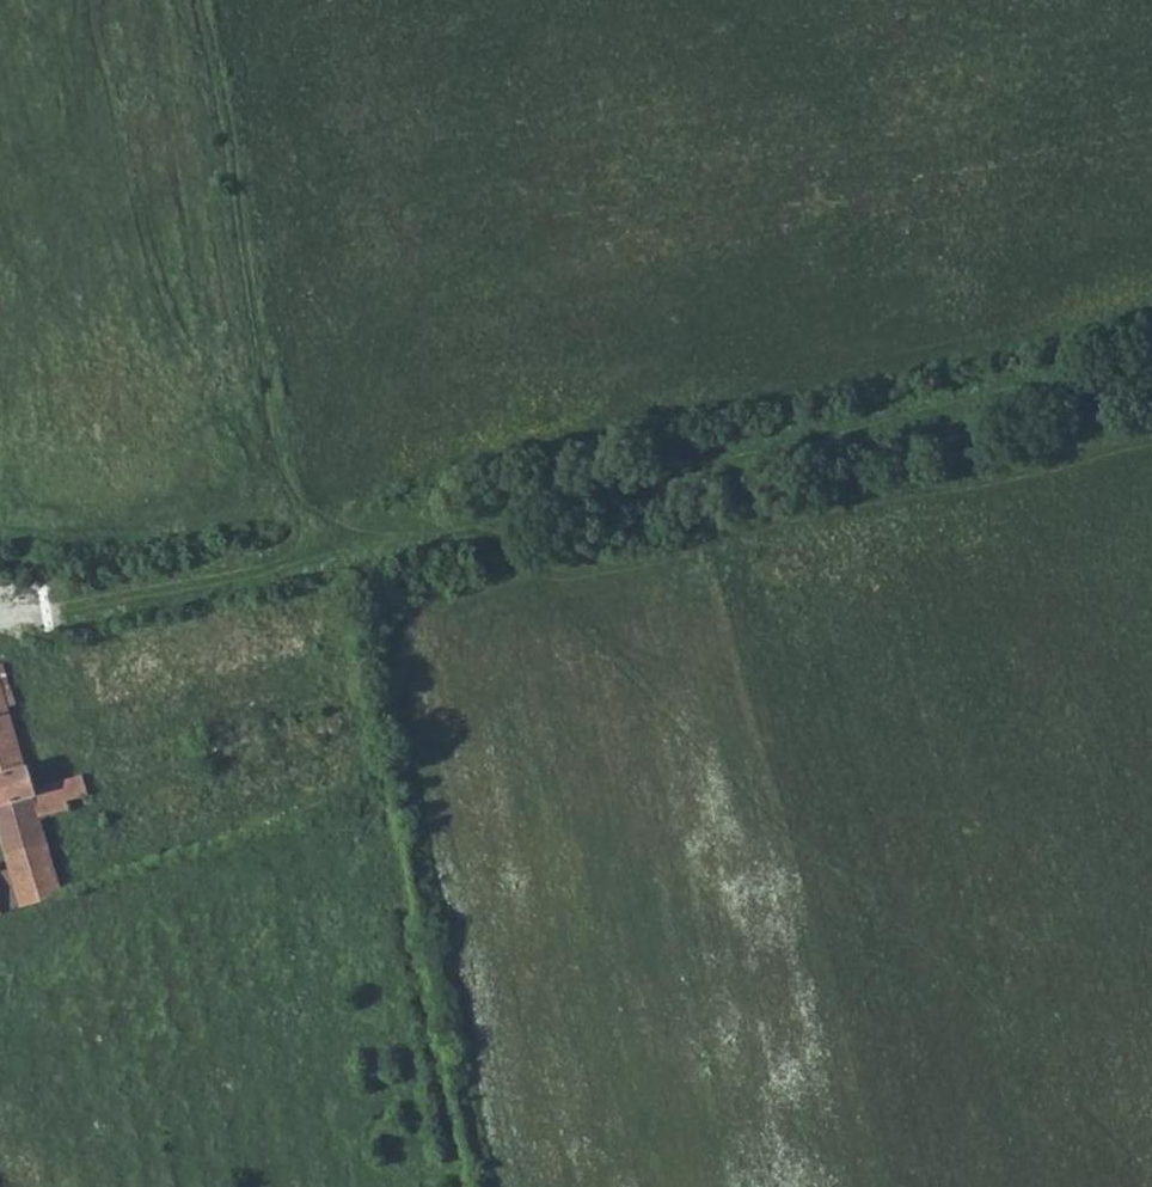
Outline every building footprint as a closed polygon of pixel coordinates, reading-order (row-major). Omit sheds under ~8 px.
[(23,907),(62,893),(39,817),(68,809),(67,800),(88,794),(82,774),(37,787),(29,763),(24,764),(0,679),(0,827),(23,907)]
